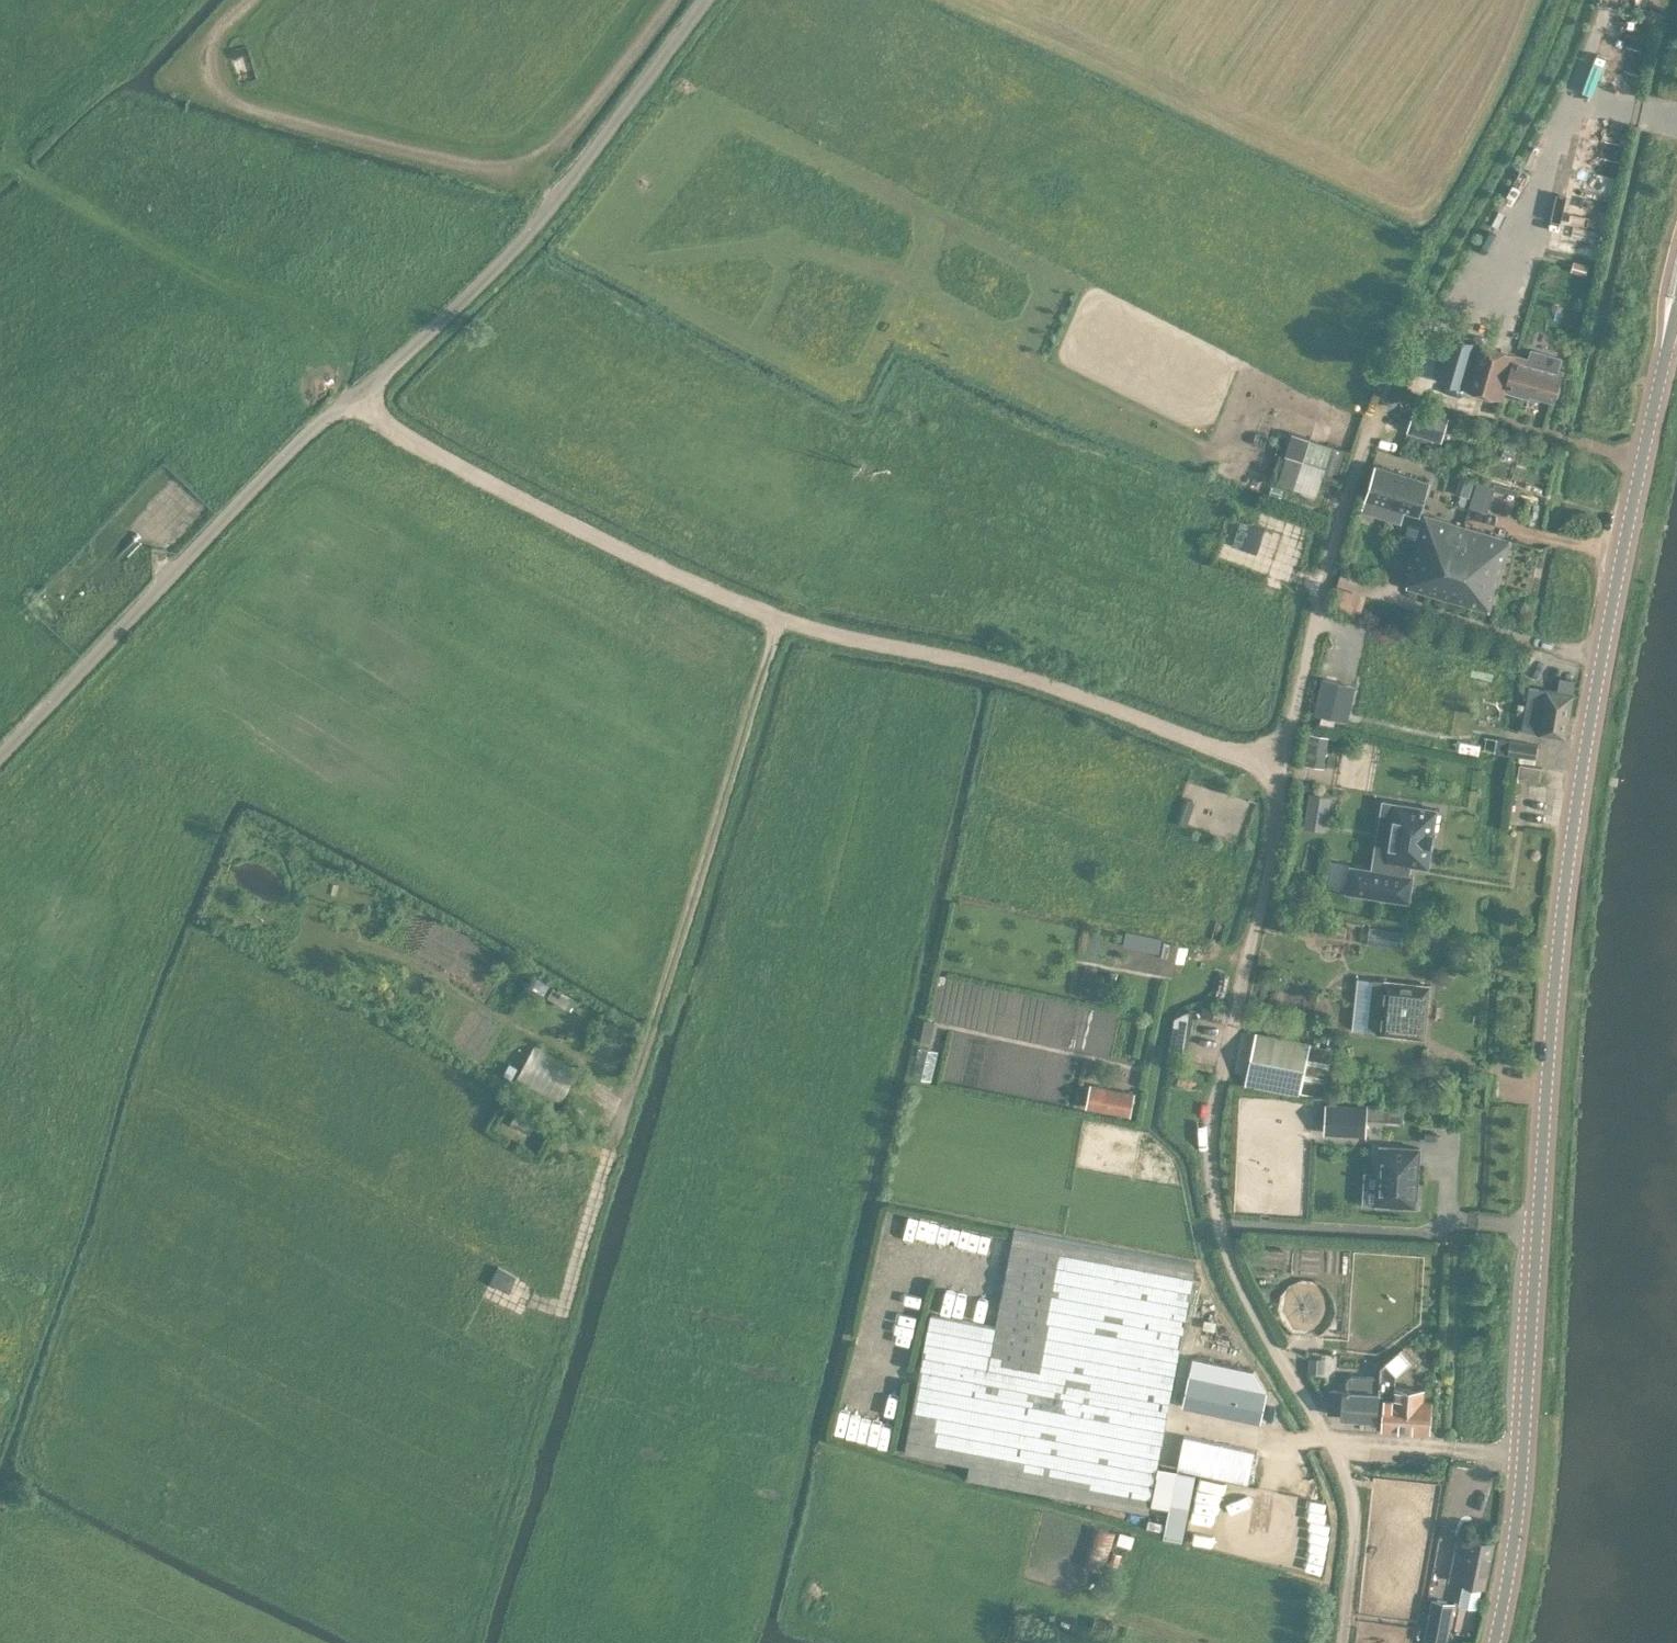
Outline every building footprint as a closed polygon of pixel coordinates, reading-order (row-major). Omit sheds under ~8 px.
[(1528,269),(1536,270),(1542,238),(1534,236),(1528,269)] [(1589,260),(1574,256),(1571,266),(1586,270),(1589,260)] [(1451,335),(1438,377),(1464,384),(1502,395),(1503,391),(1504,388),(1529,396),(1530,390),(1552,396),(1553,397),(1554,394),(1557,392),(1560,384),(1558,381),(1561,368),(1560,368),(1558,367),(1561,355),(1530,346),(1528,355),(1514,351),(1513,354),(1478,343),(1451,335)] [(1414,405),(1407,428),(1440,439),(1447,416),(1414,405)] [(1289,429),(1281,452),(1285,453),(1275,484),(1292,490),(1302,459),(1310,436),(1289,429)] [(1392,505),(1404,471),(1379,463),(1368,497),(1392,505)] [(1428,479),(1404,471),(1392,505),(1416,512),(1428,479)] [(1471,496),(1468,505),(1481,509),(1489,483),(1476,479),(1471,496)] [(1423,512),(1413,547),(1499,572),(1509,537),(1423,512)] [(1258,550),(1266,527),(1238,518),(1230,542),(1258,550)] [(1488,607),(1499,572),(1413,547),(1403,582),(1488,607)] [(1333,580),(1328,600),(1356,608),(1361,587),(1333,580)] [(1322,676),(1314,712),(1330,716),(1339,680),(1322,676)] [(1519,728),(1566,736),(1573,692),(1528,684),(1524,702),(1523,706),(1519,728)] [(1323,764),(1328,734),(1311,731),(1307,762),(1323,764)] [(1508,752),(1510,738),(1510,737),(1499,735),(1496,750),(1508,752)] [(1519,761),(1517,771),(1517,774),(1539,778),(1541,765),(1519,761)] [(1331,794),(1310,791),(1304,825),(1326,828),(1331,794)] [(1435,807),(1393,800),(1382,868),(1350,863),(1346,889),(1407,899),(1411,873),(1407,872),(1408,862),(1426,864),(1430,842),(1431,843),(1434,829),(1432,829),(1435,807)] [(1170,942),(1167,956),(1182,959),(1185,944),(1170,942)] [(1429,983),(1372,977),(1367,1029),(1423,1035),(1429,983)] [(1202,1003),(1200,1014),(1212,1016),(1214,1005),(1202,1003)] [(1168,1049),(1182,1052),(1191,1011),(1176,1008),(1168,1049)] [(1301,1089),(1322,1093),(1332,1045),(1311,1041),(1256,1029),(1245,1078),(1300,1090),(1301,1089)] [(533,1043),(519,1070),(562,1092),(576,1066),(533,1043)] [(946,1077),(964,1077),(964,1063),(946,1063),(946,1077)] [(1134,1091),(1091,1082),(1086,1104),(1129,1113),(1134,1091)] [(1363,1126),(1365,1104),(1325,1102),(1324,1124),(1363,1126)] [(518,1104),(512,1117),(531,1127),(537,1114),(518,1104)] [(1418,1145),(1384,1143),(1380,1143),(1376,1202),(1414,1204),(1418,1145)] [(999,1252),(1003,1231),(959,1224),(956,1245),(999,1252)] [(967,1478),(1148,1510),(1193,1264),(1014,1230),(996,1324),(931,1312),(905,1452),(969,1464),(967,1478)] [(496,1263),(489,1278),(509,1287),(516,1272),(496,1263)] [(987,1298),(985,1318),(997,1319),(998,1299),(987,1298)] [(895,1323),(915,1327),(920,1306),(900,1302),(895,1323)] [(1379,1380),(1377,1412),(1376,1416),(1376,1425),(1429,1428),(1429,1423),(1431,1421),(1432,1414),(1430,1412),(1431,1399),(1422,1398),(1423,1387),(1394,1385),(1395,1372),(1409,1360),(1398,1348),(1380,1364),(1379,1380)] [(1183,1404),(1260,1420),(1266,1390),(1253,1368),(1193,1355),(1183,1404)] [(1308,1355),(1308,1370),(1324,1370),(1325,1356),(1308,1355)] [(1331,1388),(1330,1404),(1342,1404),(1341,1413),(1376,1416),(1377,1412),(1379,1380),(1375,1375),(1352,1374),(1348,1378),(1347,1389),(1331,1388)] [(1183,1433),(1177,1465),(1247,1480),(1254,1448),(1183,1433)] [(1176,1467),(1163,1534),(1182,1538),(1195,1470),(1176,1467)] [(1194,1493),(1219,1498),(1223,1477),(1199,1472),(1194,1493)] [(1309,1496),(1306,1539),(1324,1540),(1327,1497),(1309,1496)] [(1241,1523),(1242,1502),(1221,1501),(1221,1514),(1223,1514),(1223,1523),(1241,1523)] [(1192,1505),(1187,1539),(1208,1542),(1213,1508),(1192,1505)] [(1459,1602),(1476,1606),(1481,1584),(1484,1585),(1493,1540),(1457,1532),(1448,1578),(1463,1581),(1459,1602)] [(1302,1568),(1319,1573),(1324,1553),(1307,1548),(1302,1568)] [(1424,1639),(1443,1642),(1445,1642),(1453,1600),(1432,1596),(1424,1639)]
